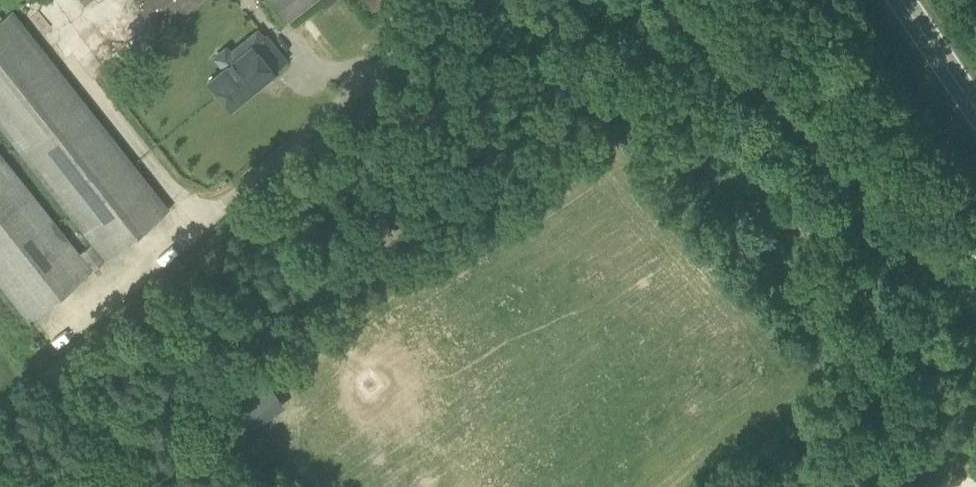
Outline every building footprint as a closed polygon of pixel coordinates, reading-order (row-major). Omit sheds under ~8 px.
[(161,32),(202,0),(136,0),(161,32)] [(316,0),(266,0),(286,24),(316,0)] [(373,11),(387,0),(364,0),(373,11)] [(13,9),(0,20),(0,128),(105,261),(171,208),(13,9)] [(266,35),(209,81),(231,107),(287,61),(266,35)] [(0,151),(0,286),(28,321),(94,269),(0,151)] [(239,409),(252,426),(283,403),(271,386),(239,409)]
